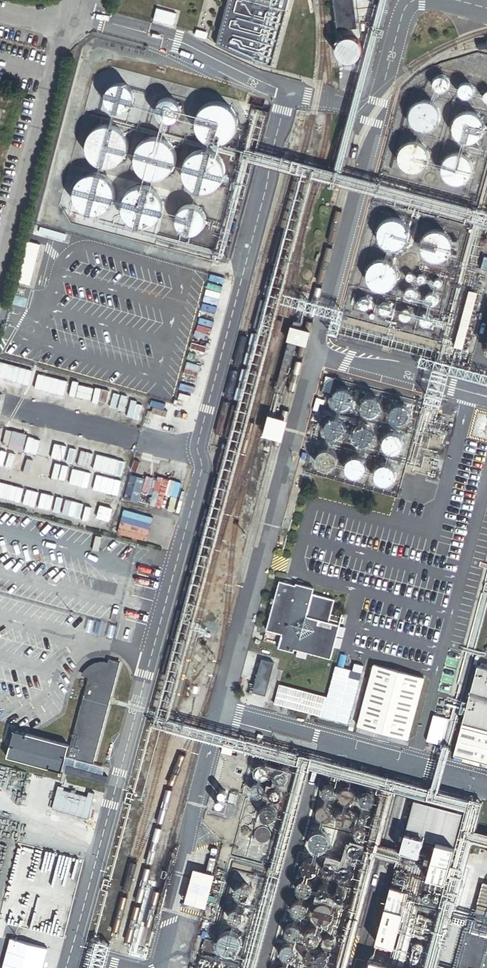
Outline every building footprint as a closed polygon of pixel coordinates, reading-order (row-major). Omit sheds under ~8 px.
[(288,8),(290,0),(256,0),(288,8)] [(338,31),(360,29),(357,0),(334,0),(338,31)] [(177,14),(156,10),(154,22),(174,26),(177,14)] [(208,31),(197,30),(196,36),(207,38),(208,31)] [(364,48),(364,46),(363,45),(362,44),(361,42),(360,41),(359,40),(358,39),(356,39),(354,38),(353,38),(351,38),(350,38),(348,39),(347,39),(345,40),(344,41),(343,42),(342,43),(341,45),(340,46),(340,48),(339,49),(339,51),(339,52),(340,54),(340,56),(341,57),(342,58),(343,60),(344,61),(345,62),(347,62),(348,63),(350,63),(351,63),(353,63),(354,63),(356,63),(357,62),(359,61),(360,61),(361,60),(362,58),(363,57),(364,55),(364,54),(365,52),(365,51),(365,49),(364,48)] [(450,85),(450,83),(449,81),(449,80),(447,78),(446,77),(444,77),(442,76),(440,77),(439,77),(437,78),(436,80),(435,82),(435,83),(435,85),(435,87),(436,89),(438,90),(439,91),(441,91),(443,91),(445,91),(447,90),(448,89),(449,87),(450,85)] [(475,92),(475,90),(474,89),(474,87),(472,86),(471,84),(469,84),(467,83),(465,84),(464,84),(462,86),(461,87),(460,89),(460,90),(460,92),(460,94),(461,96),(463,97),(464,98),(466,99),(468,99),(470,98),(472,97),(473,96),(474,94),(475,92)] [(122,112),(126,111),(130,109),(134,105),(136,101),(136,97),(135,93),(133,89),(130,86),(126,84),(121,84),(117,85),(113,87),(110,91),(108,95),(108,100),(110,104),(113,108),(117,111),(122,112)] [(181,115),(181,112),(180,109),(179,106),(177,104),(175,102),(172,101),(169,100),(166,101),(164,102),(161,104),(159,106),(158,109),(158,112),(158,115),(159,117),(160,120),(162,122),(165,123),(168,124),(171,124),(174,123),(176,122),(178,120),(180,117),(181,115)] [(440,119),(440,117),(440,116),(440,114),(440,112),(439,110),(439,109),(438,107),(437,106),(435,105),(434,103),(432,103),(431,102),(429,101),(427,101),(425,101),(423,101),(422,102),(420,103),(418,103),(417,104),(416,106),(415,107),(414,109),(413,110),(412,112),(412,114),(412,115),(412,117),(412,119),(413,121),(413,122),(414,124),(416,125),(417,127),(418,128),(420,128),(422,129),(423,130),(425,130),(427,130),(429,130),(430,129),(432,128),(434,128),(435,127),(436,125),(438,124),(439,122),(439,121),(440,119)] [(237,130),(238,127),(238,125),(238,122),(237,120),(236,117),(235,115),(234,113),(232,111),(230,109),(228,107),(226,106),(224,105),(221,104),(219,104),(216,104),(213,104),(211,105),(209,106),(206,107),(204,109),(202,111),(201,113),(199,115),(198,117),(197,119),(197,122),(197,125),(197,127),(197,130),(198,132),(199,134),(201,137),(202,139),(204,140),(206,142),(208,143),(211,144),(213,145),(216,145),(219,145),(221,145),(223,144),(226,143),(228,142),(230,141),(232,139),(234,137),(235,135),(236,132),(237,130)] [(484,130),(484,128),(484,126),(484,124),(483,123),(482,121),(481,120),(480,118),(479,117),(477,116),(476,115),(474,114),(472,114),(470,113),(468,113),(466,114),(465,114),(463,115),(461,116),(460,117),(458,118),(457,119),(456,121),(455,123),(455,125),(454,126),(454,128),(454,130),(455,132),(455,134),(456,135),(457,137),(458,138),(459,140),(461,141),(463,142),(464,142),(466,143),(468,143),(470,143),(472,143),(474,142),(475,142),(477,141),(479,140),(480,138),(481,137),(482,136),(483,134),(484,132),(484,130)] [(128,152),(128,149),(129,147),(128,144),(128,142),(127,139),(126,137),(125,135),(123,133),(121,131),(119,129),(117,128),(114,127),(112,127),(109,126),(107,126),(104,127),(102,127),(99,128),(97,129),(95,131),(93,133),(91,135),(90,137),(89,139),(88,142),(88,144),(87,147),(88,149),(88,152),(89,154),(90,157),(91,159),(93,161),(95,163),(97,164),(99,165),(102,166),(104,167),(107,167),(109,167),(112,167),(114,166),(117,165),(119,164),(121,163),(123,161),(124,159),(126,157),(127,154),(128,152)] [(177,165),(177,163),(178,160),(177,157),(177,155),(176,152),(175,150),(174,148),(172,146),(170,144),(168,143),(166,141),(164,140),(161,140),(159,139),(156,139),(153,140),(151,140),(148,141),(146,142),(144,144),(142,146),(140,148),(139,150),(138,152),(137,155),(137,157),(137,160),(137,162),(137,165),(138,167),(139,170),(140,172),(142,174),(144,176),(146,177),(148,178),(151,179),(153,180),(156,180),(158,180),(161,180),(163,179),(166,178),(168,177),(170,176),(172,174),(174,172),(175,170),(176,168),(177,165)] [(429,160),(429,159),(430,157),(429,155),(429,153),(429,151),(428,150),(427,148),(426,147),(424,146),(423,145),(421,144),(420,143),(418,143),(416,142),(414,142),(413,142),(411,143),(409,144),(408,144),(406,146),(405,147),(404,148),(403,150),(402,151),(401,153),(401,155),(401,157),(401,159),(401,160),(402,162),(402,164),(403,165),(404,166),(406,168),(407,169),(409,170),(411,170),(412,171),(414,171),(416,171),(418,171),(420,170),(421,170),(423,169),(424,168),(426,167),(427,165),(428,164),(429,162),(429,160)] [(214,193),(221,189),(226,183),(228,176),(229,169),(227,162),(223,156),(217,151),(210,149),(203,149),(195,151),(189,155),(184,162),(182,169),(183,177),(186,184),(191,190),(198,194),(206,195),(214,193)] [(472,173),(472,171),(472,169),(472,167),(472,165),(471,164),(470,162),(470,161),(468,159),(467,158),(466,157),(464,156),(462,155),(461,155),(459,155),(457,155),(455,155),(453,155),(452,156),(450,157),(448,158),(447,159),(446,160),(445,162),(444,164),(444,165),(443,167),(443,169),(443,171),(444,173),(444,174),(445,176),(446,178),(447,179),(448,180),(450,181),(452,182),(453,183),(455,183),(457,184),(459,184),(460,183),(462,183),(464,182),(465,181),(467,180),(468,179),(469,178),(470,176),(471,175),(472,173)] [(97,213),(103,212),(109,208),(112,203),(114,198),(114,192),(112,187),(109,182),(104,179),(99,177),(92,177),(87,179),(82,183),(79,188),(77,194),(78,201),(81,206),(86,210),(91,213),(97,213)] [(146,226),(152,224),(157,220),(161,215),(163,210),(163,204),(161,199),(157,194),(153,191),(147,189),(141,189),(135,191),(130,195),(127,201),(126,207),(127,213),(130,218),(134,223),(140,225),(146,226)] [(206,225),(206,224),(206,223),(206,222),(206,220),(206,218),(205,216),(204,215),(204,213),(202,212),(201,211),(200,210),(198,209),(197,208),(195,208),(193,208),(192,208),(190,208),(188,208),(187,209),(185,210),(184,211),(182,212),(181,213),(180,215),(180,216),(179,217),(179,218),(179,219),(179,221),(179,223),(179,225),(180,226),(180,228),(181,230),(182,231),(184,232),(185,233),(187,234),(188,234),(190,235),(191,235),(193,235),(195,235),(197,234),(198,234),(200,233),(201,232),(202,231),(204,229),(204,228),(205,226),(206,225)] [(407,238),(408,236),(408,234),(408,233),(407,231),(407,229),(406,227),(405,226),(404,224),(403,223),(401,222),(399,221),(398,220),(396,220),(394,220),(392,220),(391,220),(389,220),(387,221),(386,222),(384,223),(383,224),(382,226),(381,227),(380,229),(379,231),(379,232),(379,234),(379,236),(379,238),(380,240),(380,241),(382,243),(383,244),(384,245),(385,246),(387,247),(389,248),(391,248),(392,249),(394,249),(396,249),(398,248),(399,247),(401,247),(402,245),(404,244),(405,243),(406,241),(407,240),(407,238)] [(452,249),(452,247),(452,246),(452,244),(452,242),(452,240),(451,238),(450,237),(449,235),(447,234),(446,233),(444,232),(442,232),(441,231),(439,231),(437,231),(435,231),(434,232),(432,232),(430,233),(429,234),(427,235),(426,237),(425,238),(425,240),(424,242),(424,243),(424,245),(424,247),(424,249),(425,251),(425,252),(426,254),(427,255),(429,256),(430,258),(432,258),(434,259),(435,260),(437,260),(439,260),(441,260),(442,259),(444,258),(446,258),(447,256),(448,255),(450,254),(451,252),(451,251),(452,249)] [(398,279),(399,277),(399,276),(399,275),(399,274),(398,272),(398,270),(397,268),(396,267),(395,265),(393,264),(392,263),(390,262),(388,261),(386,261),(385,260),(383,260),(381,261),(379,261),(377,262),(376,263),(374,264),(373,265),(371,267),(370,268),(370,270),(369,272),(369,273),(368,275),(369,277),(369,279),(370,281),(370,283),(371,284),(373,286),(374,287),(376,288),(377,289),(379,290),(381,290),(383,291),(385,291),(386,290),(388,290),(390,289),(392,288),(393,287),(395,286),(396,284),(397,283),(398,281),(398,279)] [(417,297),(417,296),(417,294),(417,293),(417,292),(416,291),(415,290),(413,289),(412,289),(411,289),(409,290),(408,291),(407,292),(407,293),(406,294),(407,296),(407,297),(408,298),(409,299),(410,300),(411,300),(413,300),(414,300),(415,299),(416,298),(417,297)] [(470,290),(455,347),(463,349),(478,292),(470,290)] [(437,303),(438,301),(438,299),(437,297),(436,296),(434,295),(432,295),(430,295),(429,297),(428,298),(428,300),(428,302),(429,303),(430,305),(432,305),(434,305),(436,304),(437,303)] [(369,306),(370,305),(370,303),(369,301),(368,300),(366,299),(364,299),(362,299),(361,300),(360,302),(360,304),(360,306),(361,307),(362,308),(364,309),(366,309),(368,308),(369,306)] [(390,313),(391,311),(391,309),(390,308),(389,306),(387,305),(385,305),(384,306),(382,307),(381,308),(381,310),(381,312),(382,314),(384,315),(385,315),(387,315),(389,314),(390,313)] [(410,318),(411,316),(411,315),(410,313),(409,311),(407,310),(405,310),(404,311),(402,312),(401,313),(401,315),(401,317),(402,319),(403,320),(405,320),(407,320),(409,319),(410,318)] [(431,324),(432,322),(432,320),(431,319),(430,317),(428,316),(426,316),(425,317),(423,318),(422,319),(422,321),(422,323),(423,324),(424,326),(426,326),(428,326),(430,325),(431,324)] [(307,346),(311,331),(310,331),(292,326),(288,341),(289,341),(298,343),(306,345),(307,346)] [(284,394),(298,343),(289,341),(276,392),(279,393),(281,393),(284,394)] [(331,393),(334,379),(327,377),(323,390),(331,393)] [(352,404),(352,401),(353,399),(352,396),(351,394),(349,392),(347,390),(345,389),(342,389),(339,389),(337,390),(335,392),(333,394),(332,396),(331,399),(332,402),(332,404),(334,406),(336,408),(338,409),(341,410),(343,410),(346,409),(348,408),(350,406),(352,404)] [(273,421),(281,393),(279,393),(271,420),(273,421)] [(381,412),(382,409),(382,407),(381,404),(380,402),(379,400),(376,398),(374,397),(371,397),(369,397),(366,398),(364,400),(362,402),(361,404),(361,407),(361,409),(362,412),(363,414),(365,416),(367,417),(370,418),(373,418),(375,417),(378,416),(379,414),(381,412)] [(411,419),(412,416),(412,414),(411,411),(410,409),(409,407),(406,405),(404,404),(401,404),(399,404),(396,405),(394,406),(392,408),(391,411),(391,413),(391,416),(392,419),(393,421),(395,422),(397,424),(400,425),(402,425),(405,424),(407,423),(409,421),(411,419)] [(344,433),(345,430),(345,428),(345,425),(344,423),(342,421),(340,419),(337,418),(335,418),(332,418),(330,419),(328,421),(326,423),(325,425),(324,428),(324,430),(325,433),(326,435),(328,437),(331,438),(333,439),(336,439),(339,438),(341,437),(343,435),(344,433)] [(272,436),(275,421),(273,421),(271,420),(269,420),(265,434),(272,436)] [(374,440),(375,438),(375,435),(374,433),(373,430),(372,428),(369,427),(367,426),(364,425),(362,426),(359,427),(357,428),(355,430),(354,433),(354,435),(354,438),(355,440),(356,443),(358,445),(360,446),(363,446),(366,446),(368,446),(371,444),(372,443),(374,440)] [(404,447),(405,445),(405,442),(404,439),(403,437),(402,435),(400,433),(397,433),(394,432),(392,432),(389,433),(387,435),(386,437),(385,439),(384,442),(384,445),(385,447),(386,449),(388,451),(391,452),(393,453),(396,453),(398,452),(401,451),(402,449),(404,447)] [(337,465),(338,462),(338,460),(337,457),(336,455),(335,453),(333,451),(330,450),(327,450),(325,450),(322,451),(320,453),(319,455),(317,457),(317,460),(317,462),(318,465),(319,467),(321,469),(323,470),(326,471),(329,471),(331,470),(334,469),(335,467),(337,465)] [(366,472),(367,469),(367,467),(366,464),(365,461),(364,459),(362,458),(359,457),(357,457),(354,457),(351,458),(349,460),(347,461),(346,464),(346,466),(346,469),(347,472),(348,474),(350,476),(352,477),(355,478),(358,478),(360,477),(363,476),(364,474),(366,472)] [(395,480),(396,477),(396,475),(396,472),(395,469),(393,467),(391,466),(388,465),(386,465),(383,465),(381,466),(379,468),(377,469),(376,472),(375,475),(375,477),(376,480),(378,482),(380,484),(382,485),(384,486),(387,486),(390,485),(392,484),(394,482),(395,480)] [(296,649),(332,659),(341,625),(330,622),(335,600),(313,594),(315,588),(297,584),(296,585),(280,581),(268,630),(283,634),(279,648),(295,652),(296,649)] [(94,763),(121,661),(111,658),(110,662),(107,661),(101,660),(94,661),(93,665),(91,666),(89,668),(86,671),(85,673),(85,675),(90,676),(71,746),(68,756),(94,763)] [(266,695),(275,663),(262,659),(253,692),(266,695)] [(328,695),(323,716),(348,723),(364,667),(354,664),(352,670),(336,666),(328,695)] [(374,666),(359,727),(409,740),(424,679),(374,666)] [(479,667),(455,756),(486,765),(486,669),(479,667)] [(323,716),(328,695),(281,683),(276,703),(323,716)] [(71,746),(14,732),(8,758),(64,773),(68,756),(71,746)] [(234,753),(235,744),(225,742),(223,751),(234,753)] [(267,775),(267,773),(267,772),(267,770),(265,768),(264,768),(262,767),(260,768),(259,769),(258,771),(257,773),(258,774),(259,776),(260,777),(262,778),(264,777),(265,777),(267,775)] [(285,781),(285,779),(285,777),(285,775),(283,774),(282,773),(280,773),(278,773),(276,774),(275,776),(275,778),(276,780),(277,781),(278,782),(280,783),(282,783),(283,782),(285,781)] [(261,793),(262,792),(262,790),(261,788),(260,787),(258,786),(256,786),(255,786),(253,787),(252,788),(251,790),(251,792),(252,793),(253,795),(255,795),(257,796),(258,795),(260,795),(261,793)] [(333,795),(333,793),(333,791),(333,790),(331,788),(330,787),(328,787),(326,788),(324,789),(323,791),(323,793),(323,794),(324,796),(326,797),(328,798),(330,797),(331,796),(333,795)] [(281,798),(281,797),(281,795),(281,793),(280,792),(278,791),(276,790),(274,791),(273,792),(272,794),(271,795),(271,797),(272,799),(274,800),(276,801),(278,801),(279,800),(281,798)] [(354,799),(354,797),(354,795),(353,793),(352,792),(350,791),(349,790),(347,790),(345,790),(343,791),(342,792),(340,793),(340,795),(339,797),(339,799),(340,801),(341,802),(342,804),(344,805),(346,805),(348,805),(349,805),(351,804),(353,802),(354,801),(354,799)] [(371,803),(372,801),(372,799),(371,798),(370,796),(368,795),(366,795),(364,796),(363,797),(362,798),(361,800),(362,802),(363,804),(364,805),(366,805),(368,805),(369,804),(371,803)] [(446,882),(464,814),(414,801),(401,852),(419,856),(423,839),(437,843),(428,877),(446,882)] [(277,814),(278,812),(277,810),(276,808),(275,807),(274,805),(272,805),(270,804),(268,805),(266,805),(265,806),(264,808),(263,810),(262,812),(263,814),(263,815),(264,817),(266,818),(267,819),(269,820),(271,820),(273,819),(274,818),(276,817),(277,815),(277,814)] [(331,816),(331,814),(331,813),(330,811),(329,810),(327,809),(326,808),(324,808),(322,808),(321,809),(319,810),(318,811),(317,813),(317,814),(317,816),(318,818),(319,819),(320,820),(321,821),(323,822),(325,822),(327,821),(328,821),(329,819),(330,818),(331,816)] [(352,822),(352,820),(351,818),(350,816),(350,815),(348,814),(346,813),(344,813),(342,813),(341,814),(339,815),(338,817),(337,818),(337,820),(337,822),(337,824),(338,825),(340,827),(341,828),(343,828),(345,828),(347,828),(349,827),(350,825),(351,824),(352,822)] [(271,835),(272,833),(271,832),(270,830),(269,828),(268,827),(266,827),(264,826),(262,827),(260,827),(259,828),(258,830),(257,831),(256,833),(257,835),(257,837),(258,839),(259,840),(261,841),(263,841),(265,841),(267,841),(268,840),(270,839),(271,837),(271,835)] [(367,836),(367,835),(368,834),(368,832),(367,831),(367,830),(366,829),(365,828),(364,827),(362,827),(361,827),(360,828),(358,829),(357,830),(357,831),(357,832),(357,834),(357,835),(358,836),(359,837),(360,838),(362,838),(363,838),(364,838),(366,837),(367,836)] [(329,847),(330,844),(330,841),(330,839),(329,836),(327,834),(325,833),(323,832),(320,831),(317,832),(315,833),(313,834),(311,836),(310,839),(309,841),(310,844),(310,846),(312,849),(314,850),(316,852),(319,852),(321,852),(324,852),(326,851),(328,849),(329,847)] [(357,851),(358,848),(358,846),(357,843),(356,841),(355,839),(353,837),(350,836),(348,836),(345,836),(342,837),(340,839),(339,841),(337,843),(337,846),(337,849),(338,851),(339,853),(341,855),(344,856),(346,857),(349,857),(351,856),(354,855),(356,853),(357,851)] [(318,867),(319,865),(318,863),(317,861),(316,860),(315,859),(313,858),(311,858),(309,858),(307,859),(306,860),(305,861),(304,863),(303,865),(304,867),(304,868),(305,870),(307,871),(308,872),(310,873),(312,873),(314,872),(315,871),(317,870),(318,868),(318,867)] [(335,871),(336,870),(336,868),(336,867),(336,866),(335,864),(335,863),(333,862),(332,862),(331,862),(329,862),(328,862),(327,863),(326,864),(325,866),(325,867),(325,868),(326,870),(326,871),(327,872),(329,872),(330,873),(331,873),(333,872),(334,872),(335,871)] [(351,875),(352,873),(352,872),(353,871),(352,869),(352,868),(351,867),(350,866),(348,866),(347,865),(346,866),(344,866),(343,867),(342,868),(342,869),(342,871),(342,872),(342,873),(343,875),(344,875),(345,876),(346,876),(348,876),(349,876),(350,875),(351,875)] [(207,906),(216,873),(195,868),(187,900),(207,906)] [(313,887),(313,886),(313,884),(312,882),(311,881),(309,879),(308,879),(306,878),(304,879),(302,879),(301,881),(299,882),(299,884),(298,886),(298,887),(299,889),(300,891),(301,892),(303,893),(305,893),(307,893),(309,893),(310,892),(312,891),(313,889),(313,887)] [(329,894),(330,893),(330,891),(330,890),(330,889),(330,887),(329,886),(328,886),(326,885),(325,885),(323,885),(322,886),(321,886),(320,887),(320,889),(319,890),(319,891),(320,893),(321,894),(322,895),(323,896),(324,896),(326,896),(327,896),(328,895),(329,894)] [(486,958),(486,886),(484,885),(471,932),(468,931),(458,967),(484,967),(486,958)] [(248,900),(250,899),(252,898),(253,895),(253,893),(253,891),(252,889),(250,888),(248,887),(246,886),(244,887),(242,888),(240,890),(239,892),(239,894),(240,897),(241,899),(243,900),(246,901),(248,900)] [(396,948),(409,891),(391,887),(378,943),(396,948)] [(345,898),(346,897),(346,895),(346,894),(346,893),(345,891),(344,890),(343,889),(342,889),(341,889),(339,889),(338,889),(337,890),(336,891),(335,892),(335,894),(335,895),(336,897),(336,898),(337,899),(339,899),(340,900),(341,900),(342,899),(344,899),(345,898)] [(433,897),(432,896),(431,894),(430,894),(428,894),(427,894),(426,895),(425,896),(425,898),(425,899),(426,901),(427,902),(428,902),(430,902),(431,901),(432,900),(433,899),(433,897)] [(441,899),(441,898),(440,897),(438,896),(437,896),(435,896),(434,897),(433,898),(433,900),(433,901),(434,903),(435,904),(437,904),(438,904),(440,903),(441,902),(441,901),(441,899)] [(308,909),(308,907),(308,905),(307,903),(306,902),(305,901),(303,900),(301,900),(299,900),(297,901),(296,902),(294,903),(294,905),(293,907),(293,908),(294,910),(295,912),(296,913),(298,914),(300,915),(302,915),(304,914),(305,913),(307,912),(308,911),(308,909)] [(335,915),(336,912),(336,910),(336,907),(335,905),(333,903),(331,901),(328,900),(326,900),(323,900),(321,901),(318,903),(317,905),(316,907),(315,910),(315,912),(316,915),(318,917),(320,919),(322,920),(324,921),(327,921),(330,920),(332,919),(334,917),(335,915)] [(242,924),(244,922),(244,921),(245,919),(244,917),(243,915),(242,913),(240,913),(238,913),(236,913),(234,914),(233,916),(232,918),(233,920),(233,922),(235,923),(236,924),(238,925),(240,925),(242,924)] [(302,931),(302,929),(302,927),(301,925),(300,924),(299,923),(297,922),(295,922),(293,922),(291,923),(290,924),(289,925),(288,927),(287,929),(287,931),(288,932),(289,934),(290,935),(292,936),(294,937),(296,937),(298,936),(299,936),(301,934),(302,933),(302,931)] [(322,937),(322,935),(322,933),(321,931),(320,930),(318,929),(317,928),(315,928),(313,928),(311,929),(310,930),(308,931),(307,933),(307,935),(307,937),(308,938),(309,940),(310,941),(312,942),(314,943),(316,943),(317,942),(319,941),(320,940),(322,938),(322,937)] [(236,956),(240,954),(242,951),(243,948),(243,944),(242,941),(240,939),(238,937),(235,935),(231,935),(228,936),(225,938),(223,941),(222,945),(222,948),(224,952),(226,954),(229,956),(233,956),(236,956)] [(10,940),(2,967),(44,967),(49,950),(10,940)] [(297,952),(297,950),(296,949),(296,947),(294,945),(293,944),(291,944),(289,943),(287,944),(285,944),(284,945),(283,947),(282,948),(282,950),(282,952),(282,954),(283,956),(285,957),(286,958),(288,958),(290,958),(292,958),(294,957),(295,956),(296,954),(297,952)] [(425,948),(425,946),(424,944),(423,943),(421,943),(419,943),(418,943),(416,945),(416,946),(415,948),(416,950),(417,951),(419,952),(420,952),(422,952),(424,951),(425,949),(425,948)] [(391,953),(392,948),(378,945),(377,950),(391,953)] [(328,962),(329,960),(330,959),(330,958),(329,956),(329,955),(328,954),(327,953),(325,953),(324,952),(323,953),(321,953),(320,954),(319,955),(319,956),(319,958),(319,959),(319,960),(320,961),(321,962),(322,963),(323,963),(325,963),(326,963),(327,962),(328,962)]
